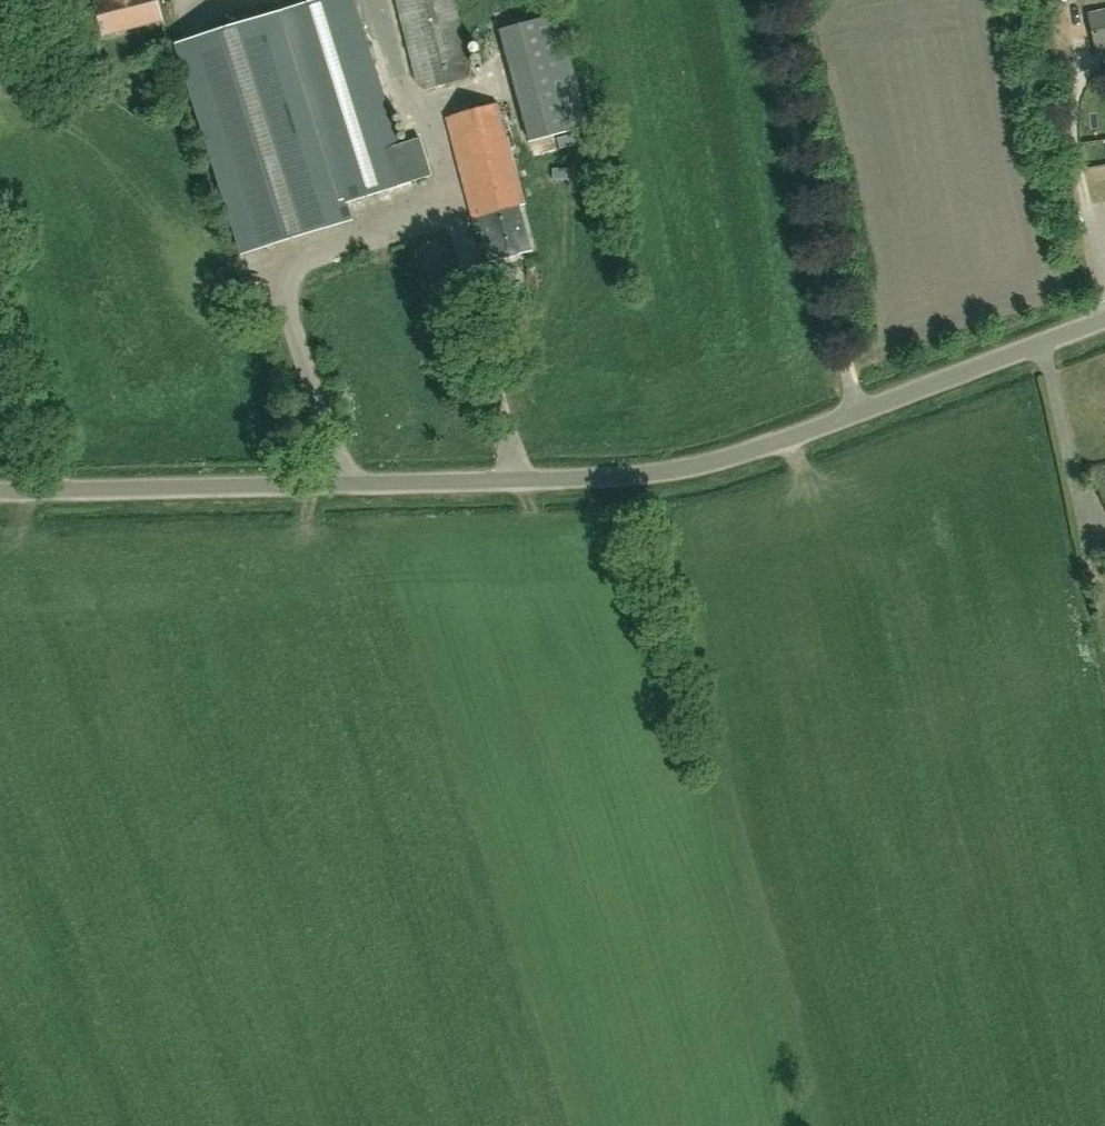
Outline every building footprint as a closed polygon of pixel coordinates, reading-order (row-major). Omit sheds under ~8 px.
[(161,19),(156,0),(93,0),(103,35),(161,19)] [(432,174),(421,138),(399,145),(353,0),(319,0),(181,44),(247,252),(350,219),(345,202),(411,181),(410,181),(432,174)] [(414,74),(417,89),(474,75),(455,0),(396,0),(414,74)] [(1104,50),(1104,9),(1087,13),(1096,53),(1104,50)] [(504,31),(515,70),(565,56),(555,17),(504,31)] [(490,262),(531,251),(520,206),(525,205),(499,103),(447,117),(477,233),(481,232),(490,262)] [(566,109),(551,115),(557,131),(572,125),(566,109)]
